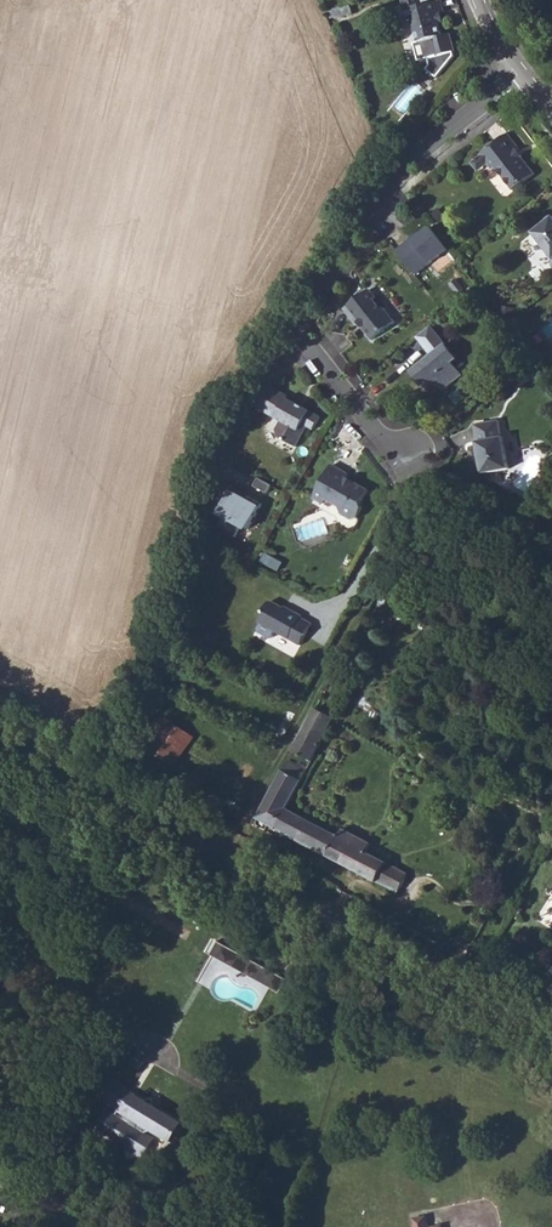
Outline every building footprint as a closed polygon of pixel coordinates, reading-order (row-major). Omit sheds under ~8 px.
[(424,5),(422,0),(405,0),(403,1),(405,10),(424,5)] [(408,21),(413,20),(419,41),(424,40),(429,57),(455,50),(450,33),(443,35),(440,24),(437,13),(442,12),(446,11),(442,0),(441,0),(424,5),(405,10),(408,21)] [(339,9),(341,17),(352,14),(350,6),(339,9)] [(437,13),(440,24),(445,23),(442,12),(437,13)] [(419,41),(414,43),(419,60),(429,57),(424,40),(419,41)] [(480,155),(487,164),(491,170),(495,167),(513,190),(534,173),(521,156),(519,157),(514,151),(519,147),(507,132),(479,154),(480,155)] [(480,155),(471,162),(478,171),(487,164),(480,155)] [(438,211),(433,215),(438,222),(444,218),(438,211)] [(538,246),(543,246),(551,258),(551,215),(548,215),(541,220),(541,224),(532,231),(532,238),(538,246)] [(427,223),(392,250),(411,277),(447,250),(427,223)] [(343,305),(357,324),(361,321),(365,326),(363,328),(373,340),(396,323),(385,309),(381,308),(377,304),(380,302),(368,288),(343,305)] [(417,337),(432,357),(413,372),(423,385),(427,383),(446,386),(460,375),(451,362),(455,358),(431,326),(417,337)] [(527,369),(532,375),(541,368),(536,361),(527,369)] [(256,407),(281,421),(276,430),(277,437),(295,447),(307,426),(314,430),(321,418),(288,399),(289,396),(268,385),(256,407)] [(475,424),(479,441),(476,442),(483,473),(510,468),(503,436),(502,436),(498,419),(475,424)] [(314,498),(322,503),(325,498),(341,507),(343,515),(349,519),(357,517),(362,508),(361,502),(368,489),(345,477),(347,473),(332,465),(314,498)] [(263,505),(231,488),(218,513),(225,517),(220,527),(234,535),(239,526),(249,531),(263,505)] [(278,558),(268,552),(262,562),(272,568),(278,558)] [(259,623),(299,646),(311,624),(300,618),(301,616),(291,610),(290,612),(270,602),(267,603),(262,610),(263,615),(259,623)] [(332,674),(333,674),(349,683),(353,677),(336,667),(332,674)] [(293,752),(313,762),(335,720),(315,709),(293,752)] [(146,747),(175,768),(195,739),(167,719),(146,747)] [(294,839),(398,894),(408,874),(366,852),(370,844),(343,829),(339,836),(288,809),(309,769),(298,764),(296,766),(287,761),(257,819),(294,839)] [(446,780),(443,787),(460,796),(463,790),(446,780)] [(266,971),(197,934),(190,947),(259,985),(266,971)] [(101,1099),(112,1080),(107,1077),(96,1095),(101,1099)] [(101,1099),(116,1108),(127,1090),(112,1080),(101,1099)] [(116,1108),(119,1110),(127,1115),(138,1097),(127,1090),(116,1108)] [(97,1129),(126,1147),(128,1157),(138,1155),(142,1157),(148,1149),(145,1134),(155,1131),(170,1141),(181,1123),(157,1107),(153,1099),(144,1101),(138,1097),(127,1115),(119,1110),(116,1115),(109,1110),(107,1113),(103,1114),(103,1120),(97,1129)] [(145,1134),(148,1149),(154,1139),(145,1134)] [(432,1211),(415,1213),(417,1226),(434,1226),(432,1211)]
